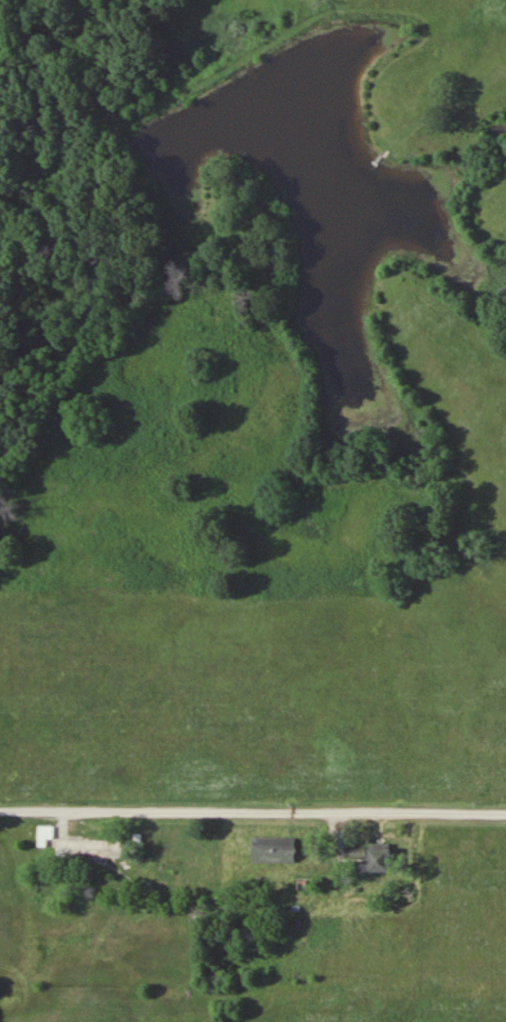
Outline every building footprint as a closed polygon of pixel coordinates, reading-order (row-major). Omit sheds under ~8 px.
[(46,846),(46,838),(53,838),(53,825),(38,825),(38,846),(46,846)] [(296,862),(296,837),(254,837),(254,862),(296,862)] [(65,838),(65,854),(119,854),(119,838),(65,838)] [(392,873),(392,844),(370,844),(370,873),(392,873)] [(298,890),(315,890),(315,878),(298,878),(298,890)]
